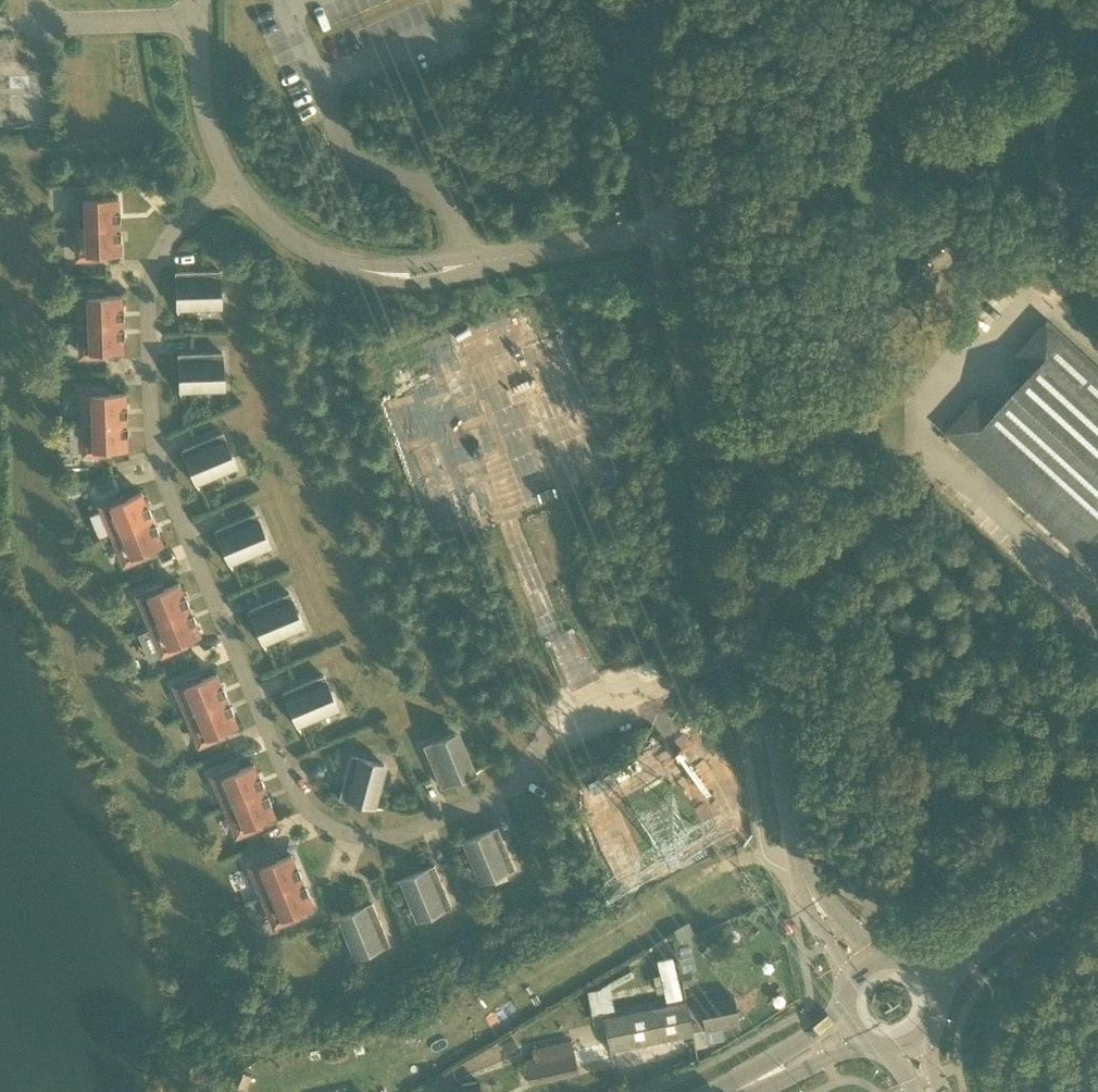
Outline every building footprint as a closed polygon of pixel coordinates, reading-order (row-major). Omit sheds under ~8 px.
[(75,227),(120,225),(119,197),(101,198),(100,193),(85,194),(85,198),(80,198),(81,226),(75,226),(75,227)] [(939,267),(960,244),(938,223),(917,246),(895,255),(879,279),(885,296),(890,300),(908,306),(933,292),(939,267)] [(120,225),(75,227),(75,228),(81,228),(82,255),(87,255),(87,260),(103,259),(103,254),(121,254),(120,225)] [(179,307),(221,305),(220,271),(177,272),(178,320),(179,320),(179,307)] [(78,325),(123,323),(122,295),(104,296),(104,291),(88,292),(88,296),(84,297),(85,324),(78,325)] [(123,323),(78,325),(78,326),(85,326),(86,353),(91,353),(91,358),(107,357),(107,352),(124,352),(123,323)] [(1047,323),(1014,358),(1018,382),(1002,399),(980,396),(947,432),(1097,570),(1097,370),(1047,323)] [(182,389),(224,387),(223,353),(179,355),(181,402),(182,402),(182,389)] [(82,423),(126,421),(125,393),(108,393),(108,388),(91,389),(92,394),(87,394),(88,422),(82,422),(82,423)] [(126,421),(82,423),(88,423),(89,451),(94,451),(94,455),(110,455),(110,450),(127,449),(126,421)] [(182,450),(201,494),(202,494),(197,481),(236,465),(223,433),(182,450)] [(97,483),(101,491),(114,486),(111,478),(97,483)] [(111,536),(153,518),(142,492),(125,499),(124,495),(109,501),(111,505),(106,507),(117,532),(111,535),(111,536)] [(231,562),(270,545),(256,513),(216,530),(234,574),(236,574),(231,562)] [(153,518),(111,536),(117,534),(128,559),(132,558),(134,562),(149,556),(147,551),(164,545),(153,518)] [(149,626),(190,609),(179,582),(163,589),(161,585),(146,591),(148,595),(144,597),(154,623),(148,625),(149,626)] [(264,642),(303,625),(290,593),(249,610),(268,654),(269,654),(264,642)] [(190,609),(149,626),(155,624),(166,650),(170,648),(172,652),(186,646),(185,642),(201,635),(190,609)] [(186,716),(228,699),(217,673),(200,680),(199,675),(184,682),(185,686),(181,688),(192,713),(186,716)] [(298,724),(337,707),(324,675),(284,692),(302,736),(303,736),(298,724)] [(228,699),(186,716),(186,717),(192,714),(203,740),(207,738),(209,743),(224,737),(222,732),(238,725),(228,699)] [(473,773),(456,733),(424,747),(442,787),(485,769),(485,768),(473,773)] [(340,798),(386,810),(386,809),(373,806),(385,765),(351,756),(340,798)] [(224,807),(265,789),(254,763),(238,770),(236,766),(221,772),(223,776),(219,778),(229,804),(223,806),(224,807)] [(265,789),(224,807),(230,805),(241,830),(245,829),(247,833),(262,827),(260,823),(276,816),(265,789)] [(483,881),(515,868),(498,828),(454,846),(455,847),(467,842),(483,881)] [(261,897),(303,880),(292,854),(275,861),(273,856),(258,862),(260,867),(256,868),(267,894),(261,897)] [(420,919),(451,906),(435,866),(391,884),(391,885),(403,880),(420,919)] [(303,880),(261,897),(261,898),(267,895),(278,921),(282,919),(284,924),(299,917),(297,913),(313,906),(303,880)] [(389,944),(373,903),(329,922),(329,923),(341,918),(357,957),(389,944)] [(657,958),(667,1000),(683,996),(673,954),(657,958)] [(614,1009),(610,988),(610,986),(602,988),(587,991),(592,1014),(614,1009)] [(699,1002),(701,1007),(705,1029),(740,1022),(734,995),(699,1002)] [(698,1057),(694,1035),(687,1002),(604,1019),(616,1074),(698,1057)] [(523,1051),(530,1084),(581,1074),(579,1065),(611,1058),(608,1040),(574,1047),(573,1041),(523,1051)] [(480,1082),(440,1089),(441,1091),(482,1091),(480,1082)]
